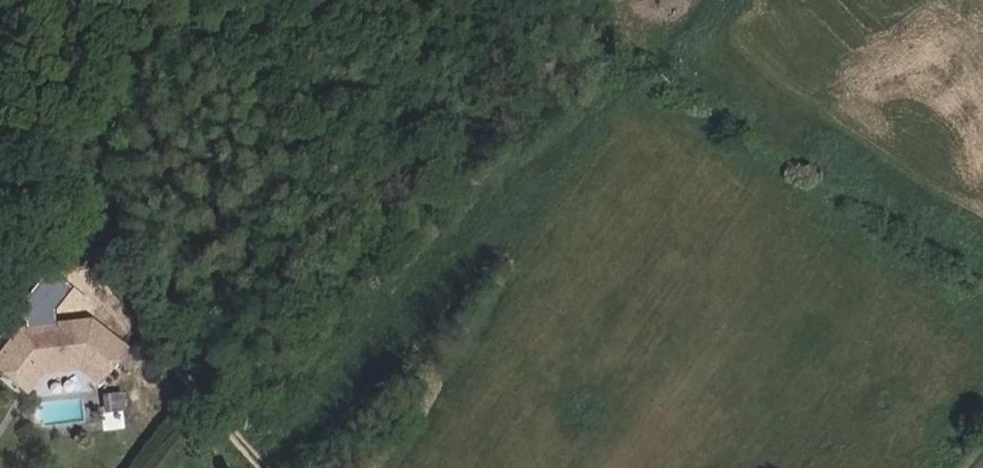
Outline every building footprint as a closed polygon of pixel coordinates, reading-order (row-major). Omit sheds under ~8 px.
[(86,314),(16,323),(0,343),(0,368),(22,386),(37,366),(75,362),(93,377),(120,343),(86,314)]
